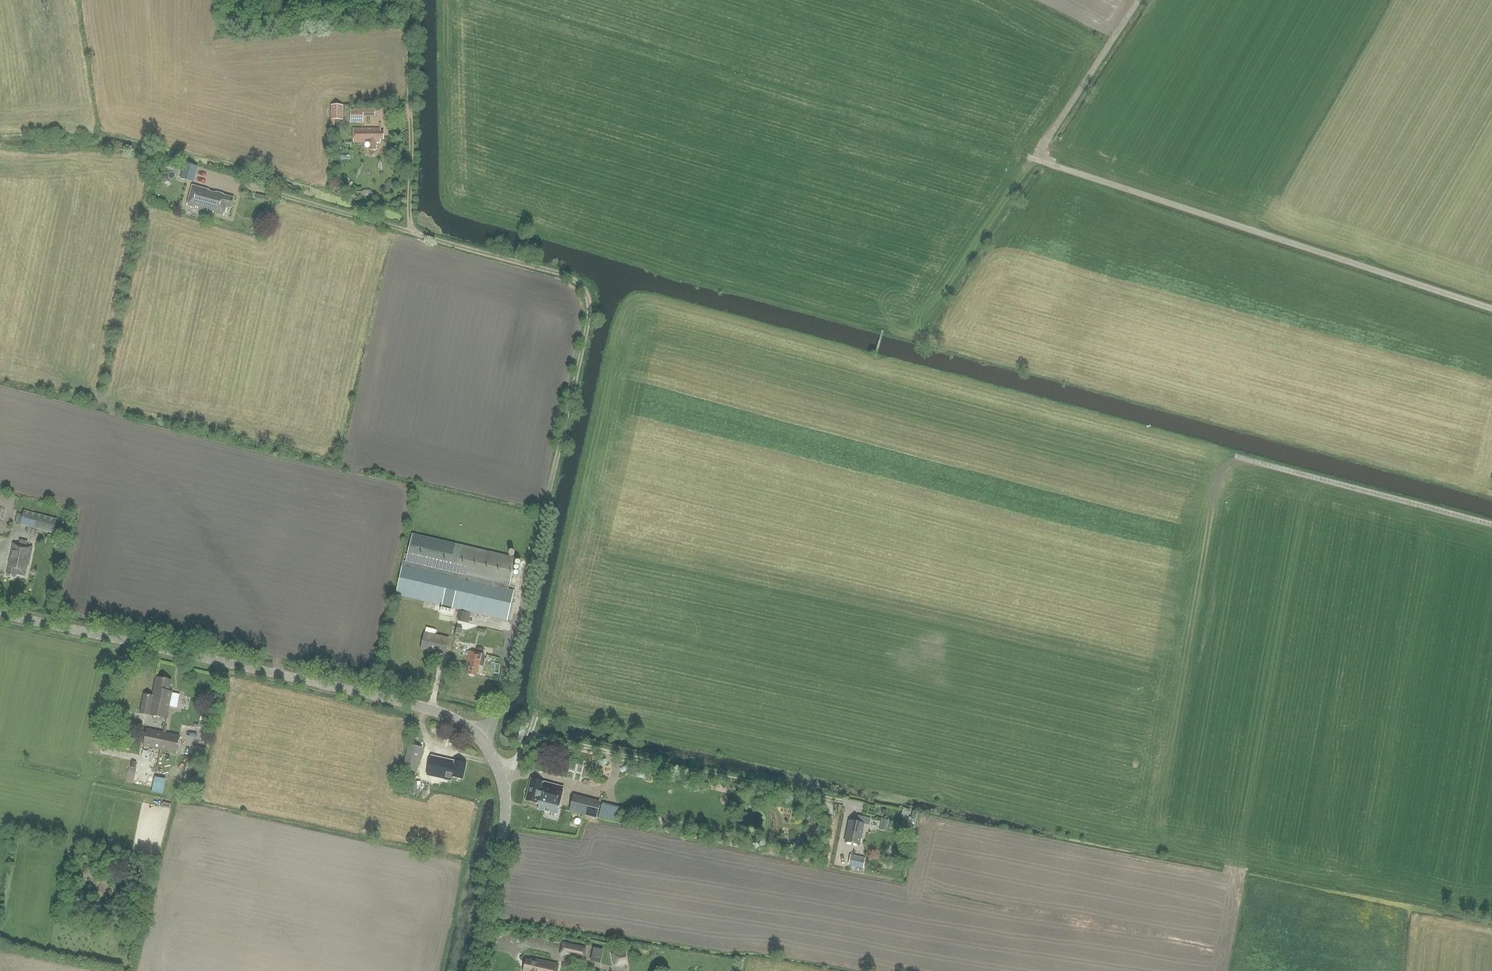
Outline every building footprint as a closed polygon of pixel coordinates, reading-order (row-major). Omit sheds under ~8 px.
[(343,106),(332,105),(331,125),(335,125),(335,120),(343,120),(343,106)] [(363,110),(350,110),(350,118),(363,118),(363,110)] [(381,131),(381,129),(354,129),(354,142),(371,142),(371,150),(376,150),(376,142),(380,142),(380,139),(384,139),(384,131),(381,131)] [(180,178),(194,182),(198,167),(184,163),(180,178)] [(214,212),(213,213),(218,214),(218,213),(224,215),(227,206),(231,208),(234,198),(223,195),(224,194),(217,192),(216,193),(208,191),(208,189),(193,185),(187,206),(196,208),(196,207),(198,207),(198,209),(207,211),(207,210),(214,212)] [(57,519),(24,510),(20,525),(53,534),(57,519)] [(516,558),(412,534),(405,565),(402,565),(395,594),(442,605),(440,612),(452,615),(454,608),(507,620),(514,591),(508,590),(516,558)] [(29,564),(33,548),(27,546),(28,542),(22,541),(22,545),(14,543),(8,575),(15,577),(16,574),(25,576),(28,563),(29,564)] [(457,620),(465,622),(467,612),(459,610),(457,620)] [(445,655),(449,638),(424,632),(420,649),(445,655)] [(469,651),(467,659),(468,660),(467,665),(469,665),(467,674),(477,676),(479,665),(483,666),(485,658),(484,658),(484,655),(469,651)] [(157,678),(156,683),(154,696),(146,695),(142,713),(158,716),(164,679),(157,678)] [(168,717),(172,693),(172,692),(170,691),(172,681),(164,679),(158,716),(168,717)] [(163,732),(147,729),(143,746),(160,750),(163,732)] [(180,736),(163,732),(160,750),(176,753),(180,736)] [(403,768),(417,772),(423,748),(409,744),(403,768)] [(205,749),(194,746),(191,760),(202,763),(205,749)] [(154,756),(152,763),(160,765),(161,757),(154,756)] [(463,780),(466,764),(455,761),(432,756),(427,776),(451,781),(452,777),(463,780)] [(189,783),(193,763),(187,762),(183,782),(189,783)] [(155,790),(166,793),(170,778),(159,775),(155,790)] [(413,779),(411,793),(429,795),(431,781),(413,779)] [(564,787),(531,779),(526,801),(540,804),(538,810),(558,814),(564,787)] [(596,818),(600,802),(574,795),(569,811),(596,818)] [(599,817),(608,819),(612,805),(602,803),(599,817)] [(910,816),(912,809),(904,807),(902,814),(910,816)] [(849,822),(845,843),(859,846),(864,825),(869,826),(871,819),(858,817),(857,824),(849,822)] [(909,817),(906,833),(913,835),(916,819),(909,817)] [(880,830),(886,831),(888,820),(882,819),(880,830)] [(863,868),(865,858),(851,855),(848,865),(863,868)] [(559,955),(584,961),(587,947),(562,941),(559,955)] [(604,962),(608,948),(598,945),(594,960),(604,962)] [(628,964),(625,950),(611,953),(613,966),(615,965),(616,966),(628,964)] [(526,959),(524,970),(557,970),(559,965),(531,958),(531,960),(526,959)]
